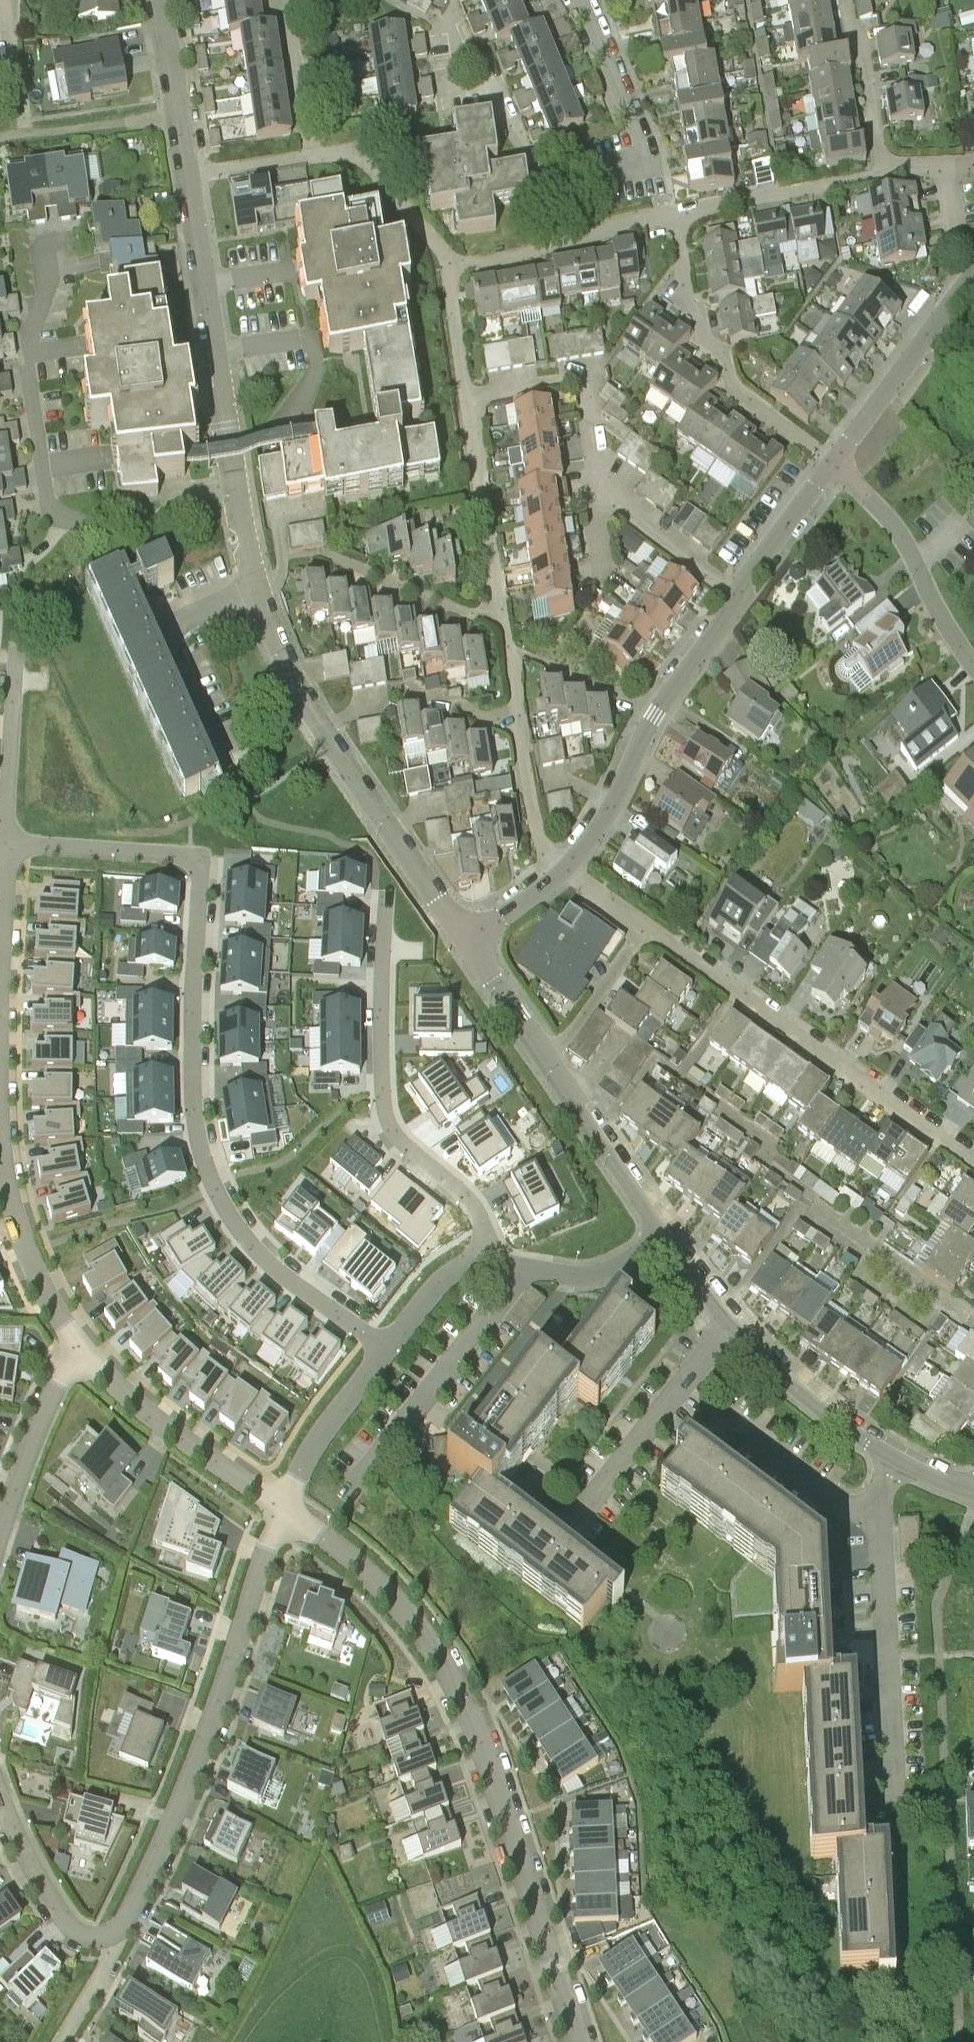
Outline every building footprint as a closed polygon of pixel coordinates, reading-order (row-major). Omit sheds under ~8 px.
[(120,18),(117,0),(72,0),(76,22),(98,18),(99,22),(120,18)] [(260,5),(259,0),(224,0),(226,12),(260,7),(260,5)] [(418,11),(423,3),(421,2),(420,3),(414,0),(410,0),(407,5),(418,11)] [(525,8),(522,0),(485,0),(481,2),(489,22),(525,8)] [(696,0),(651,0),(654,13),(697,6),(696,0)] [(734,9),(745,7),(743,0),(732,0),(734,9)] [(828,2),(828,0),(788,0),(789,8),(828,2)] [(873,18),(870,0),(856,0),(859,20),(873,18)] [(792,27),(831,20),(828,2),(789,8),(792,27)] [(432,7),(423,3),(418,11),(426,16),(432,7)] [(187,6),(189,17),(199,16),(197,5),(187,6)] [(750,7),(752,14),(762,13),(761,5),(750,7)] [(657,31),(700,23),(697,6),(654,13),(657,31)] [(260,7),(226,12),(229,34),(241,33),(241,32),(263,29),(260,7)] [(511,37),(533,29),(525,8),(489,22),(498,43),(511,37)] [(929,14),(930,21),(948,18),(949,17),(948,11),(929,14)] [(762,13),(752,14),(753,25),(764,23),(762,13)] [(199,16),(189,17),(190,30),(200,28),(199,16)] [(480,20),(478,16),(467,20),(471,29),(482,25),(480,20)] [(795,45),(834,38),(831,20),(792,27),(793,28),(783,30),(786,47),(796,46),(795,45)] [(700,23),(657,31),(660,49),(703,42),(700,23)] [(894,40),(877,43),(881,70),(915,64),(910,38),(917,37),(915,23),(891,28),(894,40)] [(107,24),(98,25),(100,34),(109,32),(107,24)] [(484,29),(482,25),(471,29),(475,39),(486,34),(484,30),(484,29)] [(519,58),(551,45),(542,25),(533,29),(511,37),(518,54),(519,58)] [(749,34),(748,26),(737,28),(739,36),(749,34)] [(241,32),(241,33),(245,54),(279,49),(275,27),(263,29),(241,32)] [(403,29),(370,34),(373,56),(407,51),(406,46),(403,29)] [(749,34),(739,36),(740,45),(750,43),(749,34)] [(70,37),(59,39),(62,54),(73,52),(70,37)] [(414,45),(414,50),(426,48),(425,38),(413,40),(413,44),(414,45)] [(808,61),(838,56),(834,38),(795,45),(796,46),(799,64),(808,62),(808,61)] [(329,40),(330,50),(341,49),(340,39),(329,40)] [(767,41),(756,43),(758,51),(768,50),(767,41)] [(64,74),(66,85),(69,105),(91,101),(91,98),(128,91),(119,42),(95,47),(96,48),(53,56),(57,75),(64,74)] [(703,42),(660,49),(663,68),(671,67),(671,66),(706,60),(703,42)] [(521,64),(527,78),(559,65),(551,45),(519,58),(521,64)] [(415,56),(416,60),(428,58),(426,48),(414,50),(415,55),(415,56)] [(205,49),(195,50),(197,61),(207,60),(205,49)] [(279,49),(245,54),(248,75),(282,70),(279,49)] [(768,50),(758,51),(759,61),(770,59),(768,50)] [(407,51),(373,56),(376,77),(410,72),(408,57),(407,51)] [(510,57),(510,56),(508,52),(497,56),(500,65),(512,61),(510,57)] [(810,79),(810,80),(850,73),(847,55),(838,56),(808,61),(808,62),(811,79),(810,79)] [(671,66),(671,67),(674,84),(717,77),(714,59),(706,60),(671,66)] [(207,60),(197,61),(199,74),(209,72),(207,60)] [(514,66),(512,61),(500,65),(505,75),(516,70),(514,66)] [(755,70),(754,61),(743,63),(745,72),(755,70)] [(535,99),(567,86),(559,65),(527,78),(534,94),(535,99)] [(282,70),(248,75),(251,97),(285,92),(282,70)] [(755,70),(745,72),(746,82),(757,80),(755,70)] [(410,72),(376,77),(379,99),(413,94),(412,89),(410,72)] [(813,98),(852,91),(849,74),(851,74),(850,73),(810,80),(813,98)] [(717,77),(674,84),(677,103),(720,95),(717,77)] [(773,77),(763,79),(764,87),(775,86),(773,77)] [(910,82),(900,84),(902,96),(886,98),(891,126),(924,120),(920,92),(925,91),(925,93),(937,91),(935,78),(916,81),(910,82)] [(420,88),(421,93),(433,92),(431,81),(419,83),(420,88)] [(543,119),(575,106),(567,86),(535,99),(537,104),(543,119)] [(767,105),(777,104),(776,95),(775,86),(764,87),(766,97),(767,105)] [(816,116),(855,109),(852,91),(813,98),(816,116)] [(202,93),(204,104),(214,103),(212,92),(202,93)] [(254,119),(288,114),(285,92),(251,97),(254,119)] [(422,103),(434,101),(433,92),(421,93),(421,98),(422,100),(422,103)] [(526,97),(526,96),(524,92),(513,97),(517,106),(528,101),(526,97)] [(413,94),(379,99),(382,121),(416,116),(414,101),(413,94)] [(680,120),(723,113),(720,95),(677,103),(680,120)] [(761,106),(760,98),(749,100),(751,108),(761,106)] [(530,107),(530,106),(528,101),(517,106),(521,115),(532,111),(530,107)] [(214,103),(204,104),(206,117),(216,115),(214,103)] [(780,122),(779,114),(777,104),(767,105),(768,115),(770,124),(780,122)] [(549,134),(552,139),(583,126),(575,106),(543,119),(549,134)] [(761,106),(751,108),(752,118),(763,117),(761,106)] [(816,116),(819,134),(858,127),(855,109),(816,116)] [(683,139),(727,131),(723,113),(680,120),(683,139)] [(288,114),(254,119),(258,140),(292,135),(288,114)] [(457,149),(444,151),(423,154),(431,211),(454,207),(458,236),(496,230),(493,207),(530,202),(526,169),(494,174),(493,163),(498,163),(492,120),(454,125),(457,149)] [(780,122),(770,124),(771,133),(782,132),(780,122)] [(858,127),(819,134),(819,135),(809,137),(811,155),(822,153),(824,153),(824,152),(861,146),(861,145),(858,127)] [(728,150),(730,150),(727,131),(683,139),(686,156),(686,157),(728,150)] [(542,136),(541,132),(530,136),(534,146),(545,142),(543,137),(542,136)] [(218,133),(209,134),(211,151),(221,150),(218,133)] [(767,143),(766,134),(747,137),(749,147),(757,145),(767,143)] [(767,143),(757,145),(758,154),(769,152),(767,143)] [(824,152),(824,153),(827,171),(866,164),(863,145),(861,145),(861,146),(824,152)] [(785,150),(775,151),(776,161),(787,159),(786,154),(794,153),(794,158),(805,156),(803,146),(793,148),(785,150)] [(688,176),(731,168),(728,150),(686,157),(686,156),(684,157),(688,176)] [(776,161),(778,169),(788,168),(787,159),(776,161)] [(75,207),(90,205),(83,161),(45,167),(51,205),(56,204),(59,222),(77,219),(75,207)] [(753,167),(756,188),(774,185),(770,164),(753,167)] [(51,205),(45,167),(7,172),(13,216),(28,214),(29,226),(47,224),(45,206),(51,205)] [(731,168),(688,176),(691,194),(734,187),(731,168)] [(104,199),(122,197),(121,184),(102,186),(104,199)] [(250,193),(231,196),(238,235),(258,232),(257,227),(275,225),(269,185),(249,188),(250,193)] [(271,193),(275,225),(275,229),(286,227),(315,223),(311,200),(309,187),(271,193)] [(926,201),(917,202),(914,189),(868,196),(873,221),(928,211),(926,201)] [(324,492),(326,499),(404,486),(403,479),(440,473),(435,438),(402,443),(399,422),(421,418),(401,289),(410,287),(404,247),(384,250),(378,212),(344,218),(340,195),(311,200),(315,223),(299,226),(305,263),(300,264),(300,265),(307,304),(321,301),(330,355),(364,349),(379,447),(336,454),(333,431),(315,433),(316,437),(318,450),(319,456),(258,466),(264,501),(324,492)] [(790,213),(791,218),(792,218),(797,246),(796,246),(799,267),(819,264),(815,243),(833,239),(830,212),(820,213),(820,212),(811,213),(810,210),(790,213)] [(103,255),(110,253),(142,248),(139,229),(134,229),(131,212),(132,212),(132,211),(92,217),(95,237),(100,237),(103,255)] [(877,244),(922,237),(920,224),(930,222),(928,211),(873,221),(877,244)] [(783,220),(783,218),(774,220),(773,216),(753,219),(757,243),(758,243),(761,262),(763,274),(782,271),(778,249),(796,246),(797,246),(792,218),(791,218),(783,220)] [(705,252),(708,271),(761,262),(758,243),(757,243),(737,246),(734,228),(707,233),(708,242),(707,242),(709,251),(705,252)] [(934,249),(925,250),(922,237),(877,244),(881,269),(927,261),(931,260),(930,255),(935,254),(934,249)] [(618,284),(619,284),(639,282),(636,263),(644,262),(642,245),(613,249),(618,284)] [(150,247),(142,248),(110,253),(113,273),(118,273),(121,290),(160,284),(157,265),(153,266),(150,248),(151,248),(150,247)] [(852,248),(844,250),(846,261),(854,260),(852,248)] [(593,259),(599,296),(620,293),(619,284),(618,284),(613,249),(603,251),(604,257),(593,259)] [(573,254),(579,299),(599,296),(593,259),(584,260),(582,253),(573,254)] [(559,302),(560,302),(579,299),(573,254),(562,256),(564,263),(554,265),(559,302)] [(716,289),(720,309),(746,304),(746,303),(756,301),(754,284),(783,279),(782,271),(763,274),(761,262),(708,271),(711,290),(716,289)] [(820,270),(825,274),(830,268),(825,264),(820,270)] [(534,276),(539,313),(561,310),(560,302),(559,302),(554,265),(553,265),(553,266),(543,267),(545,275),(534,276)] [(513,272),(520,316),(539,313),(534,276),(524,278),(523,270),(513,272)] [(494,282),(500,319),(520,316),(513,272),(503,273),(504,281),(494,282)] [(836,290),(843,280),(836,275),(828,284),(836,290)] [(494,282),(473,286),(474,287),(466,289),(468,305),(476,304),(479,323),(500,319),(494,282)] [(111,427),(114,443),(123,503),(159,497),(156,482),(185,477),(184,472),(183,460),(182,455),(196,452),(191,414),(196,414),(195,411),(190,412),(188,399),(193,398),(189,374),(174,376),(160,284),(121,290),(116,291),(106,293),(111,331),(87,335),(95,388),(85,390),(92,430),(111,427)] [(893,322),(901,311),(864,284),(849,303),(894,337),(901,328),(893,322)] [(0,286),(0,324),(4,324),(3,318),(20,316),(18,298),(5,300),(3,285),(0,286)] [(773,306),(784,304),(783,297),(772,299),(773,306)] [(729,335),(731,344),(758,340),(754,321),(775,318),(772,299),(756,301),(746,303),(746,304),(720,309),(723,327),(726,326),(728,335),(729,335)] [(624,316),(636,314),(634,302),(622,304),(624,316)] [(849,303),(835,323),(872,351),(880,340),(888,345),(894,337),(849,303)] [(623,346),(642,361),(669,325),(662,319),(663,318),(650,309),(623,346)] [(835,323),(820,343),(865,376),(872,367),(864,362),(872,351),(835,323)] [(642,361),(661,375),(662,375),(678,353),(679,354),(690,338),(678,329),(677,330),(669,325),(642,361)] [(17,355),(14,337),(2,339),(0,329),(0,358),(17,355)] [(556,337),(564,336),(563,329),(555,330),(556,337)] [(588,332),(593,357),(605,355),(601,330),(588,332)] [(576,334),(581,359),(593,357),(588,332),(576,334)] [(564,336),(568,361),(581,359),(576,334),(564,336)] [(552,338),(556,363),(568,361),(564,336),(556,337),(552,338)] [(520,343),(524,368),(536,366),(532,341),(528,341),(523,342),(520,343)] [(508,345),(512,370),(524,368),(520,343),(508,345)] [(865,376),(820,343),(805,362),(837,385),(843,390),(851,379),(859,384),(865,376)] [(495,347),(499,372),(512,370),(508,345),(495,347)] [(483,349),(487,373),(499,372),(495,347),(483,349)] [(755,362),(760,356),(753,351),(749,357),(755,362)] [(690,363),(679,354),(678,353),(662,375),(661,375),(648,392),(669,407),(697,370),(689,364),(690,363)] [(837,401),(829,395),(836,385),(837,385),(805,362),(799,357),(785,377),(830,410),(837,401)] [(669,407),(688,420),(689,421),(705,399),(706,399),(718,383),(705,374),(704,375),(697,370),(669,407)] [(13,395),(10,377),(0,378),(0,396),(13,395)] [(830,410),(785,377),(770,396),(808,424),(816,413),(824,419),(830,410)] [(627,400),(607,386),(600,396),(609,403),(619,411),(627,400)] [(677,436),(697,450),(723,414),(716,409),(717,408),(706,399),(705,399),(689,421),(688,420),(677,436)] [(602,413),(611,420),(621,428),(629,418),(619,411),(609,403),(602,413)] [(515,409),(518,429),(553,424),(550,404),(515,409)] [(731,420),(723,414),(697,450),(716,465),(744,428),(732,419),(731,420)] [(631,435),(621,428),(611,420),(604,430),(624,445),(631,435)] [(556,443),(553,424),(518,429),(521,449),(556,443)] [(10,460),(8,446),(20,444),(17,426),(0,428),(0,461),(10,460)] [(716,465),(736,479),(762,443),(755,438),(757,436),(744,428),(716,465)] [(624,445),(617,455),(626,462),(641,443),(631,435),(624,445)] [(228,452),(183,460),(184,472),(229,465),(318,450),(316,437),(228,452)] [(556,443),(521,449),(524,468),(559,462),(556,443)] [(626,462),(636,469),(650,449),(641,443),(626,462)] [(770,449),(762,443),(736,479),(756,494),(784,457),(771,448),(770,449)] [(650,449),(636,469),(647,477),(649,473),(661,457),(650,449)] [(0,461),(0,501),(12,499),(11,498),(10,498),(9,493),(27,490),(24,472),(12,474),(10,460),(0,461)] [(559,462),(524,468),(527,487),(554,482),(554,484),(562,483),(559,462)] [(635,493),(645,501),(659,481),(649,473),(647,477),(635,493)] [(655,508),(670,488),(659,481),(645,501),(655,508)] [(554,482),(527,487),(519,488),(522,507),(557,502),(554,484),(554,482)] [(670,488),(655,508),(665,515),(679,495),(670,488)] [(525,527),(560,522),(557,502),(522,507),(525,527)] [(5,538),(3,524),(15,522),(12,504),(0,506),(0,539),(5,538)] [(691,540),(706,519),(687,505),(672,525),(691,540)] [(451,508),(444,509),(445,518),(452,517),(451,508)] [(432,512),(434,526),(443,524),(441,511),(432,512)] [(425,527),(434,526),(432,512),(423,514),(425,527)] [(701,547),(717,527),(706,519),(691,540),(701,547)] [(560,522),(525,527),(528,547),(563,542),(560,522)] [(323,524),(311,526),(314,549),(327,547),(323,524)] [(311,526),(299,527),(303,551),(314,549),(311,526)] [(625,526),(614,540),(622,547),(625,543),(632,535),(634,532),(625,526)] [(287,529),(291,553),(303,551),(299,527),(287,529)] [(366,536),(366,539),(370,559),(387,556),(389,565),(401,563),(401,568),(410,567),(406,542),(416,541),(413,527),(366,536)] [(711,554),(727,534),(717,527),(701,547),(711,554)] [(635,551),(641,542),(632,535),(625,543),(635,551)] [(424,578),(433,576),(429,552),(439,551),(439,550),(436,537),(416,541),(406,542),(410,567),(412,574),(423,573),(424,578)] [(0,539),(0,578),(7,577),(7,576),(6,576),(5,571),(22,568),(20,550),(7,552),(5,538),(0,539)] [(563,542),(528,547),(530,566),(566,561),(563,542)] [(459,547),(439,550),(439,551),(429,552),(433,576),(434,584),(446,582),(447,587),(457,586),(453,562),(461,561),(459,547)] [(620,552),(617,556),(622,560),(626,556),(620,552)] [(530,566),(533,585),(569,580),(566,561),(530,566)] [(127,590),(119,573),(90,586),(91,588),(95,586),(101,600),(97,601),(103,614),(107,612),(113,626),(109,628),(115,641),(119,639),(125,653),(121,654),(126,667),(130,665),(136,679),(133,681),(139,694),(143,693),(149,706),(145,708),(151,721),(154,719),(160,733),(157,734),(162,747),(166,746),(172,759),(168,761),(174,774),(178,772),(184,786),(180,787),(185,799),(186,801),(215,787),(215,786),(214,786),(131,599),(144,592),(146,597),(175,585),(166,565),(149,572),(138,577),(141,585),(127,590)] [(643,565),(638,571),(648,579),(653,572),(643,565)] [(829,632),(846,619),(875,597),(867,586),(857,585),(858,580),(853,579),(853,574),(848,573),(847,573),(842,566),(831,575),(824,575),(823,581),(816,587),(830,606),(819,615),(818,624),(823,625),(829,632)] [(699,591),(669,569),(657,585),(687,608),(699,591)] [(648,579),(638,571),(632,578),(643,586),(648,579)] [(308,616),(329,612),(330,612),(324,585),(325,585),(324,577),(312,579),(311,574),(302,575),(308,616)] [(801,575),(795,575),(792,580),(795,585),(801,585),(805,580),(801,575)] [(575,617),(569,580),(533,585),(537,606),(548,605),(551,620),(550,621),(575,617)] [(347,595),(348,595),(346,587),(335,589),(334,584),(325,585),(324,585),(330,612),(329,612),(331,626),(351,622),(352,621),(347,595)] [(657,585),(645,601),(675,623),(687,608),(657,585)] [(352,621),(351,622),(354,635),(356,648),(377,645),(374,631),(375,631),(370,604),(369,596),(357,598),(357,593),(348,595),(347,595),(352,621)] [(602,605),(611,611),(611,612),(616,605),(607,598),(602,605)] [(675,623),(645,601),(633,618),(656,635),(663,640),(675,623)] [(377,646),(396,643),(397,642),(393,614),(392,606),(380,608),(379,603),(370,604),(375,631),(374,631),(377,645),(377,646)] [(855,677),(862,671),(873,684),(886,673),(889,677),(904,666),(901,662),(908,657),(892,638),(899,633),(893,626),(900,620),(887,604),(855,629),(862,638),(853,645),(857,650),(843,661),(840,663),(839,666),(839,669),(839,672),(841,675),(843,677),(846,678),(849,679),(852,678),(855,677)] [(398,655),(419,652),(419,651),(415,624),(416,624),(414,615),(403,617),(402,612),(393,614),(397,642),(396,643),(398,655)] [(615,629),(644,651),(656,635),(633,618),(627,613),(615,629)] [(425,622),(416,624),(415,624),(419,651),(419,652),(421,665),(442,661),(443,661),(437,633),(438,633),(437,625),(425,627),(425,622)] [(596,654),(622,674),(629,664),(633,667),(644,651),(615,629),(596,654)] [(447,632),(438,633),(437,633),(443,661),(442,661),(444,674),(464,671),(465,671),(460,643),(461,643),(460,635),(448,637),(447,632)] [(470,641),(461,643),(460,643),(465,671),(464,671),(467,684),(488,680),(482,644),(471,646),(470,641)] [(346,655),(322,659),(324,671),(348,667),(346,655)] [(375,688),(386,686),(388,686),(384,661),(371,663),(375,688)] [(360,665),(364,689),(375,688),(371,663),(360,665)] [(740,704),(727,722),(759,744),(769,730),(773,733),(782,721),(766,710),(767,709),(767,706),(768,705),(759,700),(771,693),(753,663),(725,680),(740,704)] [(360,665),(348,667),(350,679),(351,691),(364,689),(360,665)] [(326,683),(350,679),(348,667),(324,671),(326,683)] [(783,668),(772,677),(779,686),(791,677),(783,668)] [(402,674),(403,683),(417,681),(415,672),(402,674)] [(566,714),(563,691),(562,683),(550,685),(549,680),(540,681),(543,705),(535,706),(537,720),(558,716),(558,715),(566,714)] [(775,687),(770,680),(765,684),(770,690),(775,687)] [(425,684),(426,693),(439,691),(438,682),(425,684)] [(947,707),(930,686),(892,717),(913,743),(901,752),(917,771),(958,738),(938,713),(947,707)] [(785,688),(777,696),(786,705),(794,697),(785,688)] [(558,715),(558,716),(560,729),(580,726),(580,725),(589,724),(586,700),(584,693),(573,694),(572,689),(563,691),(566,714),(558,715)] [(461,691),(448,693),(449,702),(462,700),(461,691)] [(580,725),(580,726),(582,739),(613,734),(607,702),(595,704),(595,699),(586,700),(589,724),(580,725)] [(492,700),(479,702),(480,711),(493,709),(492,700)] [(419,717),(420,717),(419,709),(407,711),(406,706),(397,708),(403,749),(424,745),(419,717)] [(399,719),(397,710),(387,711),(389,721),(399,719)] [(424,745),(426,758),(447,754),(442,727),(443,727),(441,719),(430,721),(429,716),(420,717),(419,717),(424,745)] [(381,719),(368,721),(372,745),(384,743),(381,719)] [(368,721),(356,723),(360,747),(372,745),(368,721)] [(447,754),(449,768),(469,764),(465,737),(465,736),(464,728),(452,730),(451,725),(443,727),(442,727),(447,754)] [(465,737),(469,764),(472,777),(493,774),(487,738),(475,740),(474,735),(465,736),(465,737)] [(698,738),(682,761),(716,786),(733,763),(698,738)] [(554,765),(566,763),(562,740),(550,742),(554,765)] [(554,765),(550,742),(538,744),(541,767),(554,765)] [(951,781),(973,803),(973,757),(951,781)] [(570,763),(572,775),(595,771),(593,759),(570,763)] [(428,770),(416,772),(420,795),(432,793),(428,770)] [(408,797),(420,795),(416,772),(404,774),(408,797)] [(680,775),(666,794),(652,814),(682,835),(683,834),(693,841),(697,840),(709,824),(708,820),(704,817),(716,800),(690,782),(680,775)] [(897,776),(876,793),(889,809),(910,791),(897,776)] [(511,780),(473,786),(475,798),(486,796),(500,795),(513,793),(511,780)] [(473,786),(444,791),(446,804),(475,798),(473,786)] [(559,795),(563,818),(575,816),(570,793),(559,795)] [(500,795),(486,796),(488,806),(501,804),(500,795)] [(559,795),(546,797),(550,820),(563,818),(559,795)] [(446,804),(448,816),(472,811),(470,799),(446,804)] [(805,820),(814,809),(803,801),(795,812),(805,820)] [(848,821),(841,810),(834,815),(842,825),(848,821)] [(518,850),(512,815),(490,818),(490,819),(497,859),(498,859),(507,857),(506,852),(518,850)] [(470,822),(472,835),(474,848),(479,875),(488,874),(487,869),(499,867),(498,859),(497,859),(490,819),(470,822)] [(449,821),(437,823),(441,846),(453,844),(452,838),(449,821)] [(428,848),(434,847),(441,846),(437,823),(425,825),(428,848)] [(668,827),(663,834),(674,842),(679,835),(668,827)] [(474,848),(472,835),(452,838),(453,844),(454,856),(460,892),(470,890),(469,885),(481,883),(479,875),(474,848)] [(628,879),(641,889),(656,868),(666,875),(678,859),(647,837),(640,846),(633,841),(613,869),(622,875),(623,880),(628,879)] [(842,858),(840,845),(827,847),(829,860),(842,858)] [(882,864),(873,855),(867,861),(876,870),(882,864)] [(250,881),(229,880),(227,902),(265,905),(267,883),(274,883),(275,870),(250,869),(250,881)] [(344,897),(364,898),(366,875),(319,872),(318,908),(343,910),(344,897)] [(78,923),(81,886),(52,884),(52,886),(53,886),(52,887),(53,887),(53,897),(52,897),(51,897),(51,899),(52,899),(52,903),(48,903),(39,902),(38,920),(38,922),(50,922),(78,924),(78,923)] [(733,886),(709,922),(717,928),(720,924),(742,940),(750,928),(759,935),(757,937),(758,938),(778,910),(767,902),(763,907),(733,886)] [(147,926),(147,913),(178,915),(179,891),(133,888),(132,912),(122,911),(121,924),(147,926)] [(265,905),(227,902),(226,925),(247,926),(246,938),(271,940),(272,928),(264,927),(265,905)] [(317,921),(325,921),(324,943),(362,945),(363,923),(342,921),(343,910),(318,908),(317,921)] [(577,916),(571,911),(570,911),(559,925),(551,920),(519,965),(571,1003),(578,992),(576,990),(599,957),(608,963),(625,939),(583,909),(577,916)] [(789,915),(770,941),(781,950),(772,961),(779,966),(776,970),(790,979),(807,955),(795,947),(808,928),(789,915)] [(102,916),(101,930),(114,931),(115,917),(102,916)] [(77,937),(85,938),(86,924),(78,923),(78,924),(50,922),(50,924),(51,924),(50,934),(49,934),(49,935),(50,935),(50,940),(46,939),(37,939),(36,957),(35,957),(35,958),(48,959),(76,961),(77,937)] [(946,936),(936,929),(928,940),(938,948),(946,936)] [(246,938),(245,950),(224,949),(223,972),(269,975),(270,953),(271,940),(246,938)] [(118,979),(143,981),(144,969),(174,970),(176,946),(130,943),(128,967),(119,966),(118,979)] [(314,978),(339,979),(340,967),(361,967),(362,945),(324,943),(323,965),(315,965),(314,978)] [(823,979),(812,995),(834,1012),(843,999),(848,1002),(850,999),(865,977),(853,968),(856,963),(830,944),(812,971),(823,979)] [(75,961),(76,961),(48,959),(48,960),(47,971),(46,971),(46,972),(48,972),(47,976),(43,976),(35,975),(33,994),(33,995),(46,996),(73,996),(75,973),(75,961)] [(661,966),(647,987),(678,1008),(693,988),(661,966)] [(266,1009),(267,997),(269,975),(223,972),(221,995),(242,996),(242,1009),(266,1009)] [(651,1020),(660,1027),(664,1029),(678,1008),(647,987),(634,1006),(651,1020)] [(875,1005),(858,1028),(873,1039),(877,1033),(893,1045),(906,1027),(901,1024),(915,1005),(892,989),(879,1008),(875,1005)] [(142,1003),(142,991),(117,991),(117,1003),(127,1004),(126,1027),(173,1027),(173,1004),(142,1003)] [(73,1033),(73,1010),(81,1011),(81,997),(73,996),(46,996),(46,1008),(45,1008),(45,1010),(46,1010),(46,1014),(42,1014),(33,1014),(33,1032),(33,1033),(45,1033),(73,1033)] [(313,996),(314,1009),(321,1009),(322,1031),(360,1031),(360,1008),(339,1008),(339,996),(313,996)] [(616,1025),(634,1038),(646,1047),(660,1027),(651,1020),(634,1006),(620,997),(605,1017),(616,1025)] [(713,1003),(699,1022),(707,1028),(721,1009),(713,1003)] [(452,1006),(414,1005),(414,1047),(420,1047),(419,1059),(451,1060),(452,1006)] [(266,1009),(242,1009),(241,1022),(220,1022),(221,1044),(259,1044),(258,1022),(266,1022),(266,1009)] [(616,1025),(605,1017),(597,1012),(590,1022),(608,1035),(616,1025)] [(709,1046),(729,1060),(750,1030),(750,1029),(732,1016),(731,1015),(709,1046)] [(608,1035),(590,1022),(583,1032),(601,1045),(608,1035)] [(707,1028),(699,1022),(690,1035),(698,1041),(707,1028)] [(142,1051),(172,1051),(173,1027),(126,1027),(126,1050),(117,1050),(117,1064),(142,1064),(142,1051)] [(750,1030),(729,1060),(748,1074),(771,1043),(770,1043),(751,1030),(752,1029),(751,1029),(750,1029),(750,1030)] [(918,1030),(904,1049),(914,1056),(910,1061),(932,1077),(930,1080),(936,1084),(948,1069),(950,1071),(961,1056),(945,1044),(947,1042),(932,1031),(928,1037),(918,1030)] [(322,1053),(360,1053),(360,1031),(322,1031),(322,1053)] [(583,1032),(576,1042),(594,1055),(601,1045),(583,1032)] [(45,1046),(46,1046),(46,1051),(42,1050),(33,1050),(33,1069),(33,1070),(45,1070),(73,1070),(73,1045),(73,1033),(45,1033),(45,1034),(46,1034),(46,1044),(46,1045),(45,1045),(45,1046)] [(645,1062),(653,1051),(646,1047),(634,1038),(626,1049),(645,1062)] [(290,1042),(290,1054),(302,1054),(302,1042),(290,1042)] [(594,1055),(576,1042),(569,1052),(587,1065),(594,1055)] [(748,1074),(768,1088),(790,1057),(789,1057),(771,1044),(771,1043),(748,1074)] [(267,1078),(267,1066),(259,1066),(259,1044),(221,1044),(221,1067),(242,1067),(243,1080),(267,1078)] [(475,1047),(475,1056),(487,1056),(487,1047),(475,1047)] [(645,1062),(626,1049),(619,1059),(638,1072),(645,1062)] [(679,1051),(670,1063),(678,1069),(687,1057),(679,1051)] [(322,1075),(314,1075),(314,1088),(339,1088),(339,1075),(360,1075),(360,1053),(322,1053),(322,1075)] [(768,1088),(787,1102),(809,1071),(790,1058),(791,1057),(790,1057),(768,1088)] [(638,1072),(619,1059),(612,1068),(631,1082),(638,1072)] [(117,1078),(127,1077),(127,1101),(173,1100),(172,1076),(142,1076),(142,1064),(117,1064),(117,1078)] [(612,1068),(605,1078),(624,1092),(631,1082),(612,1068)] [(688,1076),(700,1085),(700,1084),(706,1077),(693,1068),(688,1076)] [(471,1114),(442,1069),(410,1091),(429,1119),(429,1118),(440,1134),(471,1114)] [(80,1107),(80,1106),(73,1104),(73,1082),(73,1070),(45,1070),(45,1071),(46,1071),(45,1082),(44,1082),(44,1083),(46,1083),(46,1087),(42,1087),(33,1087),(33,1105),(32,1105),(32,1107),(45,1107),(80,1107)] [(787,1102),(807,1116),(819,1100),(830,1085),(829,1084),(828,1085),(810,1072),(810,1071),(809,1070),(809,1071),(787,1102)] [(707,1075),(706,1077),(700,1084),(706,1088),(712,1079),(707,1075)] [(958,1099),(969,1107),(973,1100),(973,1077),(958,1099)] [(243,1080),(244,1093),(223,1097),(227,1119),(272,1111),(267,1078),(243,1080)] [(624,1092),(605,1078),(598,1089),(617,1102),(624,1092)] [(727,1104),(733,1096),(721,1088),(715,1096),(727,1104)] [(944,1099),(948,1093),(942,1088),(937,1095),(944,1099)] [(641,1089),(619,1120),(620,1121),(620,1120),(639,1133),(638,1134),(639,1134),(661,1103),(641,1089)] [(690,1092),(683,1101),(691,1106),(697,1097),(690,1092)] [(745,1105),(733,1096),(727,1104),(739,1113),(745,1105)] [(118,1137),(143,1137),(143,1124),(174,1123),(173,1100),(127,1101),(128,1124),(118,1124),(118,1137)] [(717,1109),(704,1100),(699,1108),(711,1117),(717,1109)] [(838,1114),(819,1100),(807,1116),(796,1130),(816,1144),(838,1114)] [(661,1103),(639,1134),(639,1135),(640,1134),(658,1147),(680,1117),(661,1103)] [(45,1107),(45,1108),(46,1108),(46,1119),(45,1119),(45,1121),(46,1121),(46,1125),(42,1125),(34,1125),(35,1144),(34,1144),(35,1145),(48,1145),(82,1143),(82,1141),(75,1141),(74,1131),(74,1120),(81,1120),(80,1107),(45,1107)] [(227,1119),(231,1141),(251,1138),(253,1150),(278,1146),(272,1111),(227,1119)] [(816,1144),(836,1158),(858,1127),(839,1114),(840,1113),(839,1113),(838,1114),(816,1144)] [(760,1116),(754,1123),(754,1124),(766,1132),(772,1124),(760,1116)] [(513,1160),(484,1117),(456,1135),(464,1147),(460,1150),(482,1181),(513,1160)] [(680,1117),(658,1147),(678,1161),(678,1160),(679,1161),(686,1150),(687,1150),(700,1131),(680,1117)] [(719,1121),(714,1129),(726,1138),(732,1130),(719,1121)] [(784,1133),(772,1124),(766,1132),(778,1141),(784,1133)] [(888,1126),(877,1141),(878,1142),(866,1158),(867,1158),(886,1172),(907,1141),(889,1128),(889,1127),(888,1126)] [(858,1127),(836,1158),(856,1173),(867,1158),(866,1158),(878,1142),(877,1141),(859,1128),(859,1127),(858,1127)] [(732,1130),(726,1138),(738,1147),(744,1138),(732,1130)] [(908,1140),(907,1141),(886,1172),(906,1186),(928,1155),(927,1154),(927,1155),(908,1142),(909,1141),(908,1140)] [(367,1198),(379,1183),(371,1176),(380,1165),(352,1142),(343,1153),(341,1151),(328,1166),(367,1198)] [(38,1166),(41,1184),(41,1185),(54,1183),(88,1177),(88,1176),(81,1176),(79,1166),(77,1156),(84,1155),(82,1143),(48,1145),(50,1158),(49,1158),(49,1160),(50,1160),(51,1164),(47,1164),(38,1166)] [(752,1144),(751,1144),(743,1157),(751,1162),(760,1150),(752,1144)] [(555,1161),(564,1156),(558,1146),(549,1150),(555,1161)] [(683,1195),(707,1164),(687,1150),(686,1150),(679,1161),(678,1160),(678,1161),(664,1181),(665,1182),(665,1181),(684,1194),(683,1195)] [(146,1154),(122,1161),(126,1173),(135,1171),(142,1194),(186,1181),(179,1157),(150,1166),(146,1154)] [(791,1164),(779,1155),(773,1163),(793,1178),(800,1168),(792,1162),(791,1164)] [(932,1159),(924,1171),(932,1177),(941,1165),(932,1159)] [(703,1209),(726,1178),(707,1164),(683,1195),(684,1196),(685,1195),(703,1208),(703,1209)] [(731,1171),(726,1178),(703,1209),(704,1210),(704,1209),(723,1223),(734,1208),(735,1208),(735,1207),(746,1192),(751,1185),(731,1171)] [(561,1220),(537,1172),(512,1185),(512,1186),(504,1190),(513,1208),(512,1208),(527,1237),(561,1220)] [(770,1173),(764,1181),(777,1190),(782,1182),(770,1173)] [(806,1175),(800,1183),(813,1192),(819,1184),(806,1175)] [(54,1183),(54,1184),(58,1196),(57,1197),(57,1198),(58,1198),(59,1202),(56,1203),(47,1205),(53,1223),(52,1223),(53,1224),(91,1213),(85,1191),(92,1189),(88,1177),(54,1183)] [(408,1196),(390,1182),(374,1202),(403,1226),(399,1231),(421,1248),(438,1228),(433,1224),(446,1209),(417,1185),(408,1196)] [(973,1219),(973,1188),(964,1182),(950,1202),(973,1219)] [(790,1187),(790,1188),(784,1195),(796,1204),(802,1196),(790,1187)] [(921,1193),(913,1187),(904,1199),(912,1205),(921,1193)] [(826,1189),(821,1197),(833,1206),(839,1198),(826,1189)] [(839,1198),(851,1207),(857,1199),(844,1190),(839,1198)] [(320,1212),(298,1195),(281,1217),(282,1218),(274,1228),(315,1260),(332,1238),(331,1238),(339,1228),(320,1213),(320,1212)] [(904,1199),(895,1212),(903,1217),(912,1205),(904,1199)] [(366,1208),(358,1201),(352,1209),(360,1215),(366,1208)] [(950,1232),(951,1233),(951,1232),(967,1243),(973,1233),(973,1219),(950,1202),(936,1222),(950,1232)] [(102,1206),(104,1214),(112,1211),(109,1203),(102,1206)] [(731,1252),(732,1252),(754,1221),(735,1207),(735,1208),(734,1208),(723,1223),(712,1238),(713,1239),(713,1238),(732,1251),(731,1252)] [(865,1217),(878,1226),(883,1218),(871,1209),(865,1217)] [(878,1226),(890,1235),(895,1227),(883,1218),(878,1226)] [(774,1236),(754,1221),(732,1252),(732,1253),(733,1252),(751,1265),(751,1266),(752,1267),(774,1236)] [(799,1222),(792,1231),(805,1240),(811,1231),(799,1222)] [(142,1228),(134,1232),(140,1243),(148,1238),(142,1228)] [(371,1242),(353,1228),(330,1258),(346,1271),(340,1278),(352,1287),(375,1305),(386,1290),(383,1288),(396,1272),(365,1248),(371,1242)] [(937,1251),(968,1274),(969,1273),(968,1273),(973,1264),(973,1248),(967,1243),(951,1232),(951,1233),(950,1232),(937,1251)] [(208,1263),(217,1254),(201,1240),(202,1239),(199,1236),(190,1246),(180,1236),(158,1260),(188,1287),(208,1263)] [(824,1253),(830,1244),(818,1236),(812,1244),(824,1253)] [(128,1281),(135,1276),(134,1275),(127,1279),(116,1260),(118,1259),(120,1258),(123,1256),(122,1255),(116,1244),(115,1243),(104,1249),(83,1261),(84,1262),(85,1262),(92,1272),(91,1272),(92,1273),(91,1273),(90,1273),(91,1274),(92,1274),(94,1277),(83,1284),(92,1300),(93,1301),(104,1295),(128,1281)] [(769,1304),(770,1304),(792,1273),(783,1266),(791,1255),(780,1247),(750,1290),(751,1290),(770,1303),(769,1304)] [(923,1272),(954,1294),(955,1293),(954,1292),(967,1274),(968,1274),(937,1251),(923,1272)] [(846,1256),(840,1264),(852,1273),(858,1265),(846,1256)] [(238,1289),(247,1280),(231,1266),(232,1265),(229,1262),(220,1272),(210,1262),(188,1287),(218,1313),(238,1289)] [(771,1304),(789,1317),(790,1317),(812,1287),(792,1273),(770,1304),(771,1304)] [(154,1304),(148,1308),(142,1300),(134,1289),(128,1281),(104,1295),(105,1297),(106,1297),(112,1305),(111,1306),(112,1307),(113,1306),(115,1310),(105,1317),(116,1332),(115,1332),(116,1333),(127,1325),(154,1304)] [(849,1292),(861,1301),(867,1293),(855,1284),(849,1292)] [(790,1317),(789,1317),(789,1318),(790,1318),(809,1331),(822,1313),(823,1313),(824,1313),(832,1301),(812,1287),(790,1317)] [(221,1315),(252,1340),(269,1314),(277,1305),(268,1298),(261,1292),(261,1291),(259,1289),(250,1299),(238,1289),(218,1313),(221,1315)] [(528,1293),(515,1309),(531,1322),(546,1303),(530,1291),(528,1293)] [(867,1293),(861,1301),(873,1310),(879,1302),(867,1293)] [(127,1325),(136,1335),(135,1336),(136,1337),(137,1336),(139,1340),(130,1348),(142,1361),(142,1362),(143,1363),(153,1354),(173,1336),(173,1335),(165,1326),(158,1319),(163,1314),(154,1304),(127,1325)] [(461,1435),(459,1436),(460,1445),(433,1449),(431,1439),(429,1440),(431,1455),(432,1455),(434,1469),(442,1467),(445,1484),(443,1484),(443,1486),(454,1485),(454,1484),(461,1483),(465,1478),(479,1489),(450,1526),(452,1527),(455,1523),(585,1625),(581,1629),(583,1630),(612,1593),(491,1498),(573,1393),(597,1411),(598,1409),(594,1406),(649,1335),(654,1339),(655,1337),(617,1307),(561,1379),(556,1376),(556,1377),(541,1365),(472,1453),(462,1445),(461,1435)] [(888,1321),(900,1330),(906,1321),(894,1312),(888,1321)] [(252,1340),(286,1361),(309,1327),(292,1315),(289,1313),(282,1322),(269,1314),(252,1340)] [(802,1343),(820,1356),(820,1357),(843,1326),(824,1313),(823,1313),(822,1313),(809,1331),(800,1343),(801,1344),(802,1343)] [(210,1329),(218,1320),(211,1315),(204,1324),(210,1329)] [(939,1333),(948,1321),(940,1315),(931,1327),(939,1333)] [(840,1372),(862,1340),(867,1333),(848,1319),(843,1326),(820,1357),(820,1356),(820,1357),(821,1358),(821,1357),(840,1370),(839,1371),(840,1372)] [(925,1335),(906,1321),(900,1330),(919,1343),(925,1335)] [(945,1349),(973,1369),(973,1339),(970,1336),(960,1329),(945,1349)] [(315,1346),(302,1338),(286,1361),(319,1384),(342,1351),(325,1338),(326,1337),(322,1334),(315,1346)] [(155,1356),(163,1363),(162,1364),(163,1365),(164,1364),(167,1366),(159,1376),(172,1388),(173,1389),(182,1380),(200,1359),(199,1358),(181,1342),(173,1336),(153,1354),(155,1356)] [(859,1385),(860,1386),(882,1355),(862,1340),(840,1372),(841,1371),(860,1384),(859,1385)] [(917,1358),(925,1364),(933,1352),(926,1346),(917,1358)] [(0,1349),(0,1402),(13,1404),(21,1347),(0,1349)] [(194,1388),(197,1390),(190,1401),(205,1411),(206,1412),(213,1402),(229,1379),(211,1366),(214,1360),(203,1352),(199,1358),(200,1359),(182,1380),(193,1387),(192,1388),(193,1389),(194,1388)] [(882,1355),(860,1386),(861,1385),(879,1398),(879,1399),(880,1400),(902,1369),(882,1355)] [(915,1376),(925,1364),(917,1358),(908,1370),(915,1376)] [(973,1400),(973,1370),(966,1364),(965,1364),(951,1383),(973,1400)] [(214,1403),(214,1402),(223,1408),(222,1409),(223,1410),(224,1409),(227,1411),(220,1422),(235,1432),(235,1433),(236,1433),(243,1423),(259,1400),(258,1399),(249,1393),(238,1386),(229,1379),(213,1402),(214,1403)] [(968,1425),(968,1424),(973,1415),(973,1400),(951,1383),(937,1403),(968,1425)] [(897,1386),(889,1397),(895,1401),(903,1390),(897,1386)] [(244,1424),(244,1423),(253,1429),(252,1430),(253,1431),(254,1430),(257,1432),(250,1443),(265,1453),(265,1454),(266,1454),(289,1421),(280,1415),(271,1408),(274,1401),(273,1400),(273,1401),(264,1394),(262,1393),(258,1399),(259,1400),(243,1423),(244,1424)] [(943,1438),(953,1445),(954,1444),(953,1444),(967,1425),(968,1426),(968,1425),(937,1403),(925,1420),(917,1414),(906,1429),(935,1450),(936,1449),(935,1449),(943,1438)] [(87,1435),(64,1463),(105,1495),(101,1500),(114,1511),(133,1487),(120,1477),(129,1466),(88,1433),(86,1435),(87,1435)] [(819,1556),(809,1548),(690,1456),(661,1493),(663,1495),(666,1490),(753,1558),(734,1583),(735,1616),(780,1614),(783,1669),(775,1670),(775,1671),(776,1671),(777,1692),(776,1692),(776,1693),(802,1692),(802,1693),(808,1693),(817,1857),(811,1858),(811,1860),(841,1859),(847,1968),(841,1968),(841,1971),(889,1968),(883,1855),(864,1856),(864,1855),(859,1855),(850,1692),(853,1692),(860,1683),(860,1671),(852,1664),(857,1658),(855,1657),(850,1663),(841,1654),(846,1649),(844,1647),(839,1653),(831,1646),(824,1646),(819,1556)] [(181,1493),(181,1494),(170,1525),(163,1523),(156,1543),(191,1555),(186,1571),(213,1580),(222,1551),(213,1548),(220,1525),(199,1509),(200,1507),(200,1506),(181,1493)] [(900,1563),(914,1562),(920,1561),(918,1521),(898,1523),(898,1528),(900,1563)] [(59,1571),(30,1563),(17,1611),(56,1622),(60,1607),(84,1614),(97,1566),(63,1557),(59,1571)] [(301,1577),(298,1583),(285,1624),(336,1640),(345,1611),(333,1607),(337,1594),(325,1585),(324,1584),(301,1577)] [(165,1586),(161,1599),(174,1603),(178,1590),(165,1586)] [(191,1618),(170,1611),(172,1607),(152,1601),(140,1637),(157,1642),(153,1656),(186,1667),(191,1652),(181,1649),(191,1618)] [(315,1640),(314,1650),(338,1654),(340,1645),(315,1640)] [(511,1712),(517,1708),(516,1707),(547,1688),(546,1688),(539,1676),(552,1668),(548,1661),(549,1661),(548,1660),(504,1688),(512,1702),(508,1705),(512,1710),(510,1711),(511,1712)] [(19,1664),(12,1685),(18,1687),(14,1702),(13,1703),(13,1705),(13,1706),(14,1708),(15,1709),(16,1710),(17,1711),(18,1712),(26,1714),(33,1692),(62,1701),(55,1724),(73,1729),(76,1698),(72,1698),(77,1682),(19,1664)] [(523,1731),(529,1727),(559,1708),(559,1707),(551,1695),(564,1687),(560,1681),(561,1680),(560,1679),(546,1688),(547,1688),(516,1707),(517,1708),(525,1721),(520,1724),(522,1727),(521,1728),(523,1731)] [(350,1690),(337,1685),(333,1696),(346,1701),(350,1690)] [(386,1688),(369,1687),(368,1699),(385,1700),(386,1688)] [(412,1693),(403,1696),(386,1701),(392,1720),(380,1724),(387,1744),(399,1740),(423,1732),(424,1732),(418,1712),(414,1714),(412,1708),(415,1707),(411,1694),(412,1694),(412,1693)] [(264,1694),(253,1727),(284,1737),(283,1738),(284,1738),(296,1705),(295,1705),(264,1695),(265,1694),(264,1694)] [(119,1711),(136,1718),(120,1760),(148,1770),(164,1729),(149,1723),(155,1708),(125,1696),(119,1711)] [(572,1727),(571,1726),(563,1714),(576,1706),(572,1700),(573,1699),(573,1698),(559,1707),(559,1708),(529,1727),(537,1740),(533,1743),(535,1746),(533,1747),(536,1750),(542,1747),(541,1746),(572,1727)] [(342,1737),(347,1720),(335,1716),(330,1733),(342,1737)] [(548,1770),(554,1766),(584,1746),(584,1745),(576,1733),(589,1725),(585,1719),(586,1718),(585,1717),(571,1726),(572,1727),(541,1746),(542,1747),(549,1759),(545,1762),(547,1765),(546,1766),(548,1770)] [(427,1745),(423,1732),(399,1740),(404,1758),(392,1762),(399,1782),(411,1779),(427,1773),(437,1770),(430,1750),(426,1752),(424,1746),(427,1745)] [(597,1736),(584,1745),(584,1746),(554,1766),(561,1779),(557,1781),(559,1784),(558,1785),(560,1789),(598,1764),(598,1763),(596,1764),(588,1753),(601,1744),(597,1738),(598,1737),(597,1736)] [(228,1792),(233,1793),(261,1805),(276,1768),(243,1755),(228,1792)] [(330,1790),(335,1776),(322,1772),(317,1786),(330,1790)] [(411,1820),(448,1808),(449,1808),(443,1788),(435,1791),(432,1784),(431,1784),(427,1773),(411,1779),(417,1796),(405,1800),(411,1820)] [(346,1797),(342,1785),(334,1788),(330,1802),(346,1797)] [(75,1846),(110,1854),(125,1822),(112,1819),(115,1809),(85,1802),(85,1804),(71,1800),(64,1829),(78,1832),(75,1846)] [(973,1847),(973,1803),(967,1803),(966,1803),(967,1848),(969,1848),(973,1847)] [(424,1859),(442,1853),(461,1846),(455,1826),(451,1828),(449,1822),(452,1821),(448,1808),(411,1820),(415,1833),(427,1829),(429,1834),(417,1838),(424,1859)] [(612,1832),(612,1831),(611,1818),(626,1817),(626,1809),(627,1809),(627,1808),(575,1810),(575,1825),(570,1825),(570,1826),(570,1833),(569,1833),(569,1835),(576,1835),(576,1833),(612,1832)] [(214,1851),(211,1855),(237,1866),(251,1836),(217,1820),(205,1847),(214,1851)] [(333,1827),(325,1831),(329,1842),(338,1839),(333,1827)] [(576,1833),(576,1835),(576,1848),(571,1848),(571,1849),(571,1856),(570,1856),(570,1858),(577,1857),(577,1856),(613,1855),(613,1854),(612,1840),(627,1840),(627,1832),(628,1832),(628,1831),(612,1831),(612,1832),(576,1833)] [(356,1860),(350,1846),(337,1850),(341,1865),(356,1860)] [(614,1878),(614,1877),(613,1863),(629,1862),(628,1855),(629,1855),(629,1853),(613,1854),(613,1855),(577,1856),(577,1857),(578,1871),(572,1871),(572,1872),(572,1879),(571,1879),(571,1880),(578,1880),(578,1879),(614,1878)] [(64,1858),(55,1856),(51,1872),(61,1874),(64,1858)] [(238,1895),(230,1891),(193,1873),(182,1895),(199,1903),(193,1916),(181,1910),(181,1912),(211,1926),(221,1931),(238,1895)] [(615,1901),(615,1900),(614,1886),(630,1885),(629,1878),(631,1877),(631,1876),(614,1877),(614,1878),(578,1879),(578,1880),(579,1893),(573,1894),(574,1902),(572,1902),(572,1903),(579,1903),(579,1902),(615,1901)] [(465,1944),(490,1936),(484,1916),(480,1917),(478,1911),(481,1910),(477,1898),(478,1898),(478,1896),(453,1904),(458,1924),(446,1928),(453,1948),(465,1944)] [(0,1937),(13,1928),(11,1925),(21,1918),(7,1898),(0,1903),(0,1936),(0,1937)] [(573,1925),(573,1926),(619,1924),(619,1923),(616,1923),(615,1909),(631,1908),(630,1900),(632,1900),(632,1899),(615,1900),(615,1901),(579,1902),(579,1903),(580,1917),(574,1918),(575,1924),(573,1925)] [(370,1928),(390,1922),(384,1903),(365,1909),(370,1928)] [(165,1931),(155,1951),(147,1966),(161,1974),(158,1980),(166,1984),(169,1978),(179,1983),(199,1948),(165,1931)] [(471,1962),(459,1966),(465,1986),(477,1982),(502,1974),(503,1974),(496,1954),(492,1955),(490,1949),(494,1948),(490,1936),(465,1944),(471,1962)] [(644,1964),(657,1955),(649,1944),(645,1937),(646,1937),(646,1936),(601,1964),(610,1978),(606,1981),(609,1987),(608,1987),(609,1988),(615,1985),(614,1984),(644,1964)] [(51,1986),(54,1983),(51,1980),(62,1970),(46,1955),(38,1963),(28,1953),(0,1980),(0,1982),(27,2009),(41,1996),(51,1986)] [(657,1983),(649,1971),(662,1963),(658,1956),(659,1956),(658,1955),(657,1955),(644,1964),(614,1984),(615,1985),(622,1996),(617,1999),(622,2006),(621,2006),(621,2007),(627,2004),(627,2003),(657,1983)] [(407,1966),(393,1971),(397,1985),(412,1981),(407,1966)] [(478,2024),(490,2020),(514,2012),(515,2012),(509,1992),(505,1993),(503,1987),(506,1986),(502,1974),(477,1982),(483,2000),(471,2004),(478,2024)] [(670,2003),(669,2002),(662,1990),(674,1982),(670,1976),(671,1975),(670,1974),(657,1983),(627,2003),(627,2004),(635,2015),(630,2018),(635,2025),(633,2026),(634,2027),(640,2023),(639,2022),(670,2003)] [(690,1990),(684,1994),(683,1995),(687,2001),(694,1996),(690,1990)] [(134,2023),(143,2028),(138,2036),(149,2041),(164,2041),(178,2016),(133,1991),(119,2015),(134,2023)] [(640,2023),(647,2034),(642,2037),(646,2041),(652,2041),(682,2022),(682,2021),(674,2009),(687,2001),(683,1995),(684,1994),(683,1993),(669,2002),(670,2003),(639,2022),(640,2023)] [(402,2009),(405,2019),(415,2016),(412,2006),(402,2009)] [(484,2041),(525,2041),(521,2030),(517,2031),(515,2025),(519,2024),(514,2012),(490,2020),(495,2038),(484,2041)] [(652,2041),(694,2041),(697,2040),(696,2039),(694,2040),(687,2028),(699,2020),(696,2015),(697,2014),(695,2012),(682,2021),(682,2022),(652,2041)]
